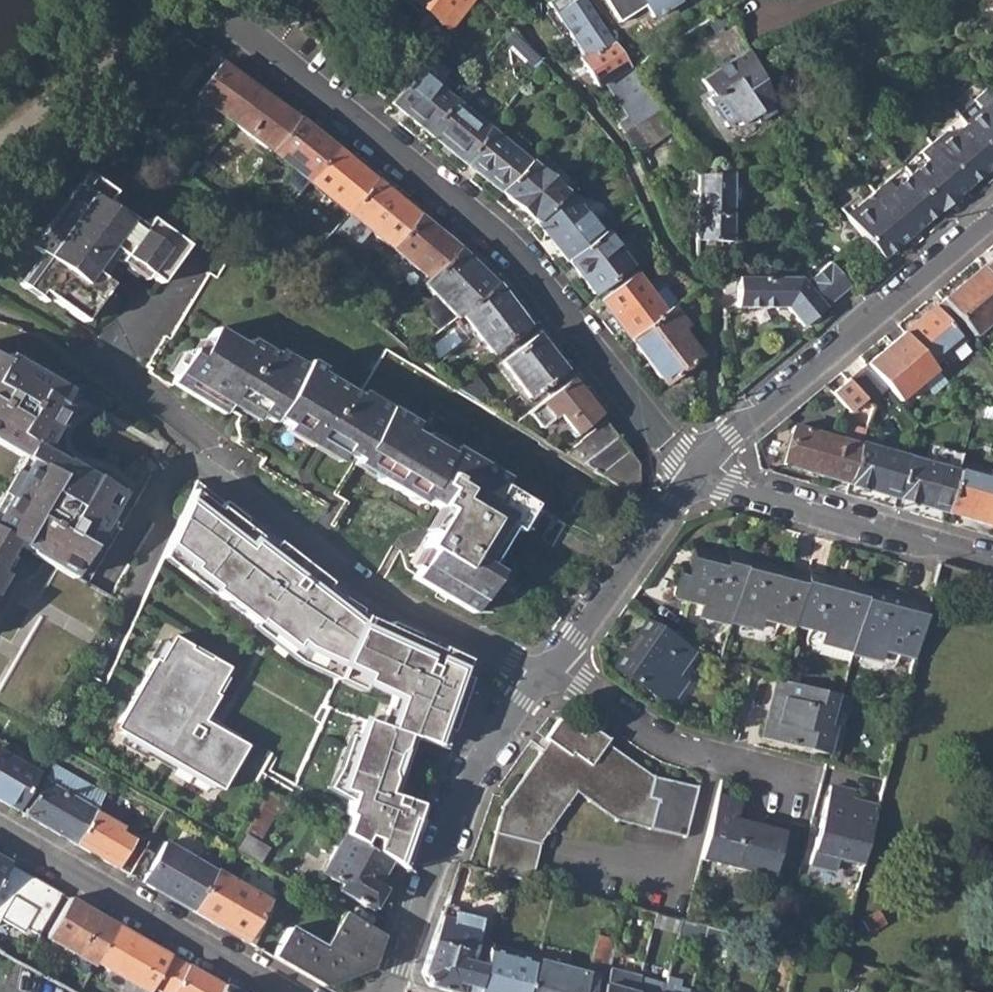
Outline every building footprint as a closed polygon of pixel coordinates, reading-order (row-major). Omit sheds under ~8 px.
[(448,31),(474,0),(412,0),(448,31)] [(578,56),(608,35),(584,0),(567,0),(555,10),(584,51),(578,56)] [(649,12),(667,0),(604,0),(615,17),(642,0),(649,12)] [(508,41),(531,62),(538,55),(515,33),(508,41)] [(578,56),(597,85),(605,78),(627,62),(608,35),(578,56)] [(703,97),(721,126),(732,119),(735,125),(749,117),(754,124),(773,112),(747,47),(697,78),(707,94),(703,97)] [(618,121),(624,129),(634,121),(657,106),(627,62),(605,78),(628,113),(618,121)] [(198,98),(231,122),(258,88),(224,64),(198,98)] [(387,103),(422,130),(450,98),(415,69),(387,103)] [(231,122),(268,153),(296,117),(258,88),(231,122)] [(422,130),(462,162),(487,128),(450,98),(422,130)] [(992,168),(992,167),(992,106),(990,102),(961,128),(992,168)] [(622,130),(627,141),(663,115),(657,106),(634,121),(624,129),(622,130)] [(268,153),(304,181),(332,147),(296,117),(268,153)] [(462,162),(499,192),(528,161),(487,128),(462,162)] [(928,145),(966,189),(992,168),(961,128),(951,137),(941,134),(928,145)] [(900,169),(937,214),(966,189),(928,145),(900,169)] [(304,181),(345,214),(373,181),(332,147),(304,181)] [(532,218),(535,221),(564,190),(528,161),(499,192),(532,218)] [(870,193),(908,239),(937,214),(900,169),(870,193)] [(696,238),(731,239),(732,171),(697,175),(696,238)] [(28,284),(83,322),(110,285),(105,282),(121,257),(159,284),(187,245),(149,218),(143,228),(107,201),(113,192),(91,176),(37,252),(46,258),(28,284)] [(345,214),(391,249),(417,216),(373,181),(345,214)] [(535,221),(566,260),(601,233),(564,190),(535,221)] [(840,220),(877,265),(908,239),(870,193),(840,220)] [(249,223),(262,234),(270,223),(257,213),(249,223)] [(391,249),(427,279),(459,248),(417,216),(391,249)] [(566,260),(592,292),(629,263),(603,231),(601,233),(566,260)] [(460,249),(459,248),(427,279),(431,283),(460,249)] [(431,283),(457,315),(460,313),(495,285),(460,249),(431,283)] [(992,284),(992,257),(980,268),(992,284)] [(414,580),(475,616),(499,574),(485,566),(507,527),(517,533),(532,506),(502,488),(506,481),(453,449),(448,457),(410,435),(415,428),(361,397),(389,350),(231,258),(219,280),(212,276),(173,342),(168,339),(149,369),(154,372),(153,377),(176,390),(178,389),(228,417),(231,412),(242,419),(239,425),(243,440),(241,445),(268,462),(263,471),(341,518),(349,504),(338,497),(359,463),(385,478),(382,482),(420,504),(425,501),(450,515),(437,538),(431,535),(423,549),(429,553),(414,580)] [(849,288),(828,262),(803,282),(824,308),(849,288)] [(992,320),(992,284),(980,268),(942,301),(972,336),(973,337),(992,320)] [(597,300),(627,338),(664,310),(648,289),(633,271),(597,300)] [(784,307),(800,326),(824,308),(803,282),(798,277),(734,277),(733,309),(784,307)] [(676,301),(659,280),(648,289),(664,310),(669,306),(676,301)] [(460,313),(492,352),(526,323),(495,285),(460,313)] [(942,301),(931,310),(962,344),(972,336),(942,301)] [(627,338),(662,383),(698,355),(684,338),(690,333),(669,306),(664,310),(627,338)] [(904,333),(933,368),(950,354),(959,346),(962,344),(931,310),(904,333)] [(543,384),(551,393),(569,378),(534,332),(499,363),(526,397),(543,384)] [(888,389),(899,401),(935,371),(933,368),(904,333),(866,365),(888,389)] [(963,353),(959,346),(950,354),(954,360),(963,353)] [(16,546),(74,579),(89,552),(95,556),(101,544),(98,543),(113,515),(108,513),(118,496),(95,484),(96,481),(45,456),(60,430),(57,428),(66,412),(61,409),(67,400),(0,362),(0,446),(23,459),(31,463),(21,481),(18,479),(5,500),(8,502),(0,517),(0,575),(16,546)] [(865,401),(868,405),(888,389),(866,365),(846,381),(865,401)] [(441,377),(458,390),(463,384),(451,370),(441,377)] [(556,413),(572,433),(599,413),(569,378),(551,393),(526,413),(538,427),(556,413)] [(458,390),(477,401),(482,395),(469,379),(463,384),(458,390)] [(831,393),(845,410),(848,414),(865,401),(846,381),(831,393)] [(992,419),(992,410),(974,406),(972,414),(992,419)] [(577,441),(592,457),(618,437),(604,419),(577,441)] [(858,446),(859,445),(859,443),(862,433),(863,431),(864,428),(844,423),(839,440),(827,479),(847,485),(858,446)] [(781,466),(827,479),(839,440),(793,427),(781,466)] [(862,433),(859,443),(906,457),(909,447),(862,433)] [(548,442),(565,452),(571,445),(557,435),(548,442)] [(584,463),(600,472),(628,449),(618,437),(592,457),(584,463)] [(894,498),(906,457),(859,443),(859,445),(858,446),(847,485),(894,498)] [(600,472),(632,491),(637,484),(637,460),(628,449),(600,472)] [(894,498),(943,512),(955,471),(906,457),(894,498)] [(13,477),(18,479),(21,481),(31,463),(23,459),(13,477)] [(992,527),(992,471),(989,470),(986,480),(955,471),(943,512),(992,527)] [(302,654),(339,671),(364,615),(340,600),(344,594),(195,481),(164,551),(214,588),(211,591),(277,641),(280,637),(302,654)] [(0,499),(0,517),(8,502),(5,500),(1,497),(0,499)] [(697,619),(727,627),(728,623),(743,559),(744,557),(725,552),(723,562),(708,558),(710,554),(691,548),(685,571),(679,570),(671,599),(701,607),(697,619)] [(743,559),(728,623),(759,631),(762,619),(791,627),(792,624),(804,575),(787,570),(787,576),(761,570),(764,565),(743,559)] [(821,643),(851,650),(866,590),(867,587),(846,582),(844,588),(821,581),(822,576),(804,572),(804,575),(792,624),(823,631),(820,643),(821,643)] [(851,653),(882,659),(884,648),(914,653),(926,603),(909,600),(906,604),(883,598),(884,594),(866,590),(851,650),(851,653)] [(364,615),(339,671),(390,696),(380,728),(362,722),(355,739),(337,791),(350,796),(347,803),(343,816),(347,818),(341,837),(385,863),(402,872),(424,808),(392,797),(412,738),(437,747),(443,730),(449,733),(467,680),(461,678),(467,658),(441,646),(439,652),(416,641),(419,635),(390,621),(387,627),(364,615)] [(610,672),(661,711),(680,684),(669,676),(687,653),(645,623),(635,637),(640,641),(626,660),(622,656),(610,672)] [(441,646),(419,635),(416,641),(439,652),(441,646)] [(113,728),(219,790),(245,746),(216,729),(204,717),(216,697),(212,694),(227,669),(188,650),(190,647),(171,637),(156,662),(152,660),(113,728)] [(818,654),(849,662),(851,653),(851,650),(821,643),(818,654)] [(474,661),(467,658),(461,678),(467,680),(474,661)] [(762,742),(825,757),(832,728),(825,727),(833,695),(778,682),(774,700),(781,702),(776,724),(767,723),(762,742)] [(485,869),(528,881),(538,844),(572,793),(613,820),(683,837),(693,791),(648,780),(600,748),(606,740),(587,727),(580,736),(556,720),(543,740),(557,749),(550,762),(538,753),(500,808),(485,869)] [(437,747),(444,749),(449,733),(443,730),(437,747)] [(337,791),(355,739),(347,736),(336,770),(325,790),(347,803),(350,796),(337,791)] [(16,812),(38,775),(0,753),(0,802),(16,812)] [(57,792),(82,806),(93,813),(103,797),(91,791),(68,776),(51,766),(41,782),(57,792)] [(82,806),(57,792),(41,782),(22,815),(73,844),(93,813),(82,806)] [(243,830),(257,839),(271,815),(279,820),(287,806),(265,792),(243,830)] [(698,864),(771,881),(782,834),(733,822),(739,803),(713,797),(698,864)] [(808,866),(833,872),(837,857),(863,862),(876,809),(849,804),(849,807),(825,801),(808,866)] [(73,844),(127,876),(145,842),(133,835),(129,839),(117,833),(119,827),(93,813),(73,844)] [(232,849),(258,864),(265,850),(240,835),(232,849)] [(334,891),(366,909),(378,887),(373,884),(385,863),(341,837),(339,836),(318,873),(337,884),(334,891)] [(140,884),(191,913),(216,871),(214,872),(164,843),(140,884)] [(20,923),(42,883),(3,860),(0,866),(0,913),(20,923)] [(243,943),(249,932),(268,901),(216,871),(191,913),(243,943)] [(41,935),(89,963),(91,957),(110,922),(64,895),(41,935)] [(603,900),(600,913),(585,972),(536,958),(527,991),(601,991),(607,969),(624,905),(603,900)] [(275,906),(268,901),(249,932),(258,937),(275,906)] [(880,906),(860,917),(868,933),(889,923),(880,906)] [(269,958),(322,989),(368,969),(380,935),(344,913),(322,950),(286,929),(269,958)] [(651,928),(677,936),(678,933),(682,920),(655,913),(651,928)] [(452,991),(457,991),(473,936),(460,933),(462,924),(438,918),(419,971),(427,985),(452,991)] [(682,920),(678,933),(702,939),(706,926),(685,921),(682,920)] [(110,922),(91,957),(146,988),(149,984),(164,953),(110,922)] [(702,939),(732,946),(735,934),(706,926),(702,939)] [(15,930),(2,951),(18,960),(30,939),(15,930)] [(686,938),(677,936),(673,953),(682,955),(686,938)] [(489,938),(486,949),(506,953),(509,943),(489,938)] [(506,953),(486,949),(474,991),(496,991),(506,953)] [(163,991),(213,991),(217,983),(164,953),(149,984),(163,991)] [(637,976),(607,969),(601,991),(634,991),(637,976)] [(677,980),(665,978),(663,988),(662,991),(674,991),(677,980)] [(640,991),(662,991),(663,988),(643,982),(640,991)] [(217,983),(213,991),(232,991),(217,983)]
